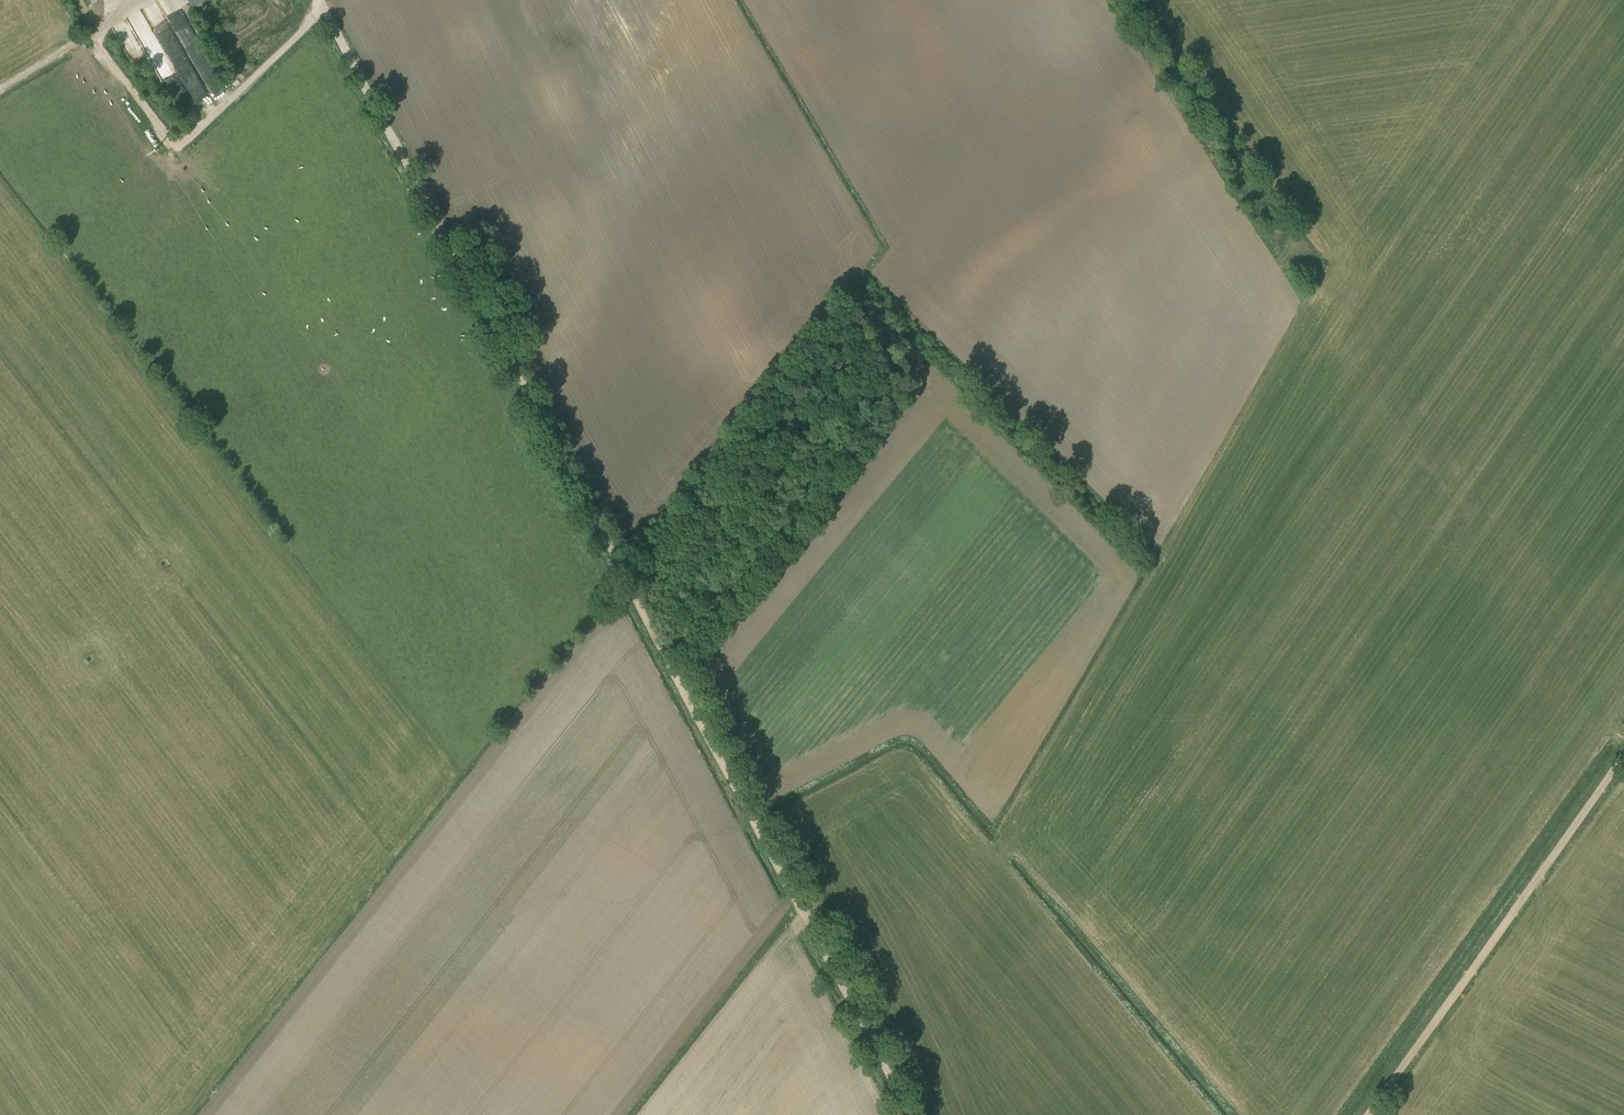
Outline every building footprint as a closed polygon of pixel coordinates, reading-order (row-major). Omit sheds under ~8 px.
[(147,13),(131,19),(143,49),(159,43),(147,13)] [(195,93),(199,102),(204,100),(200,91),(195,93)]
